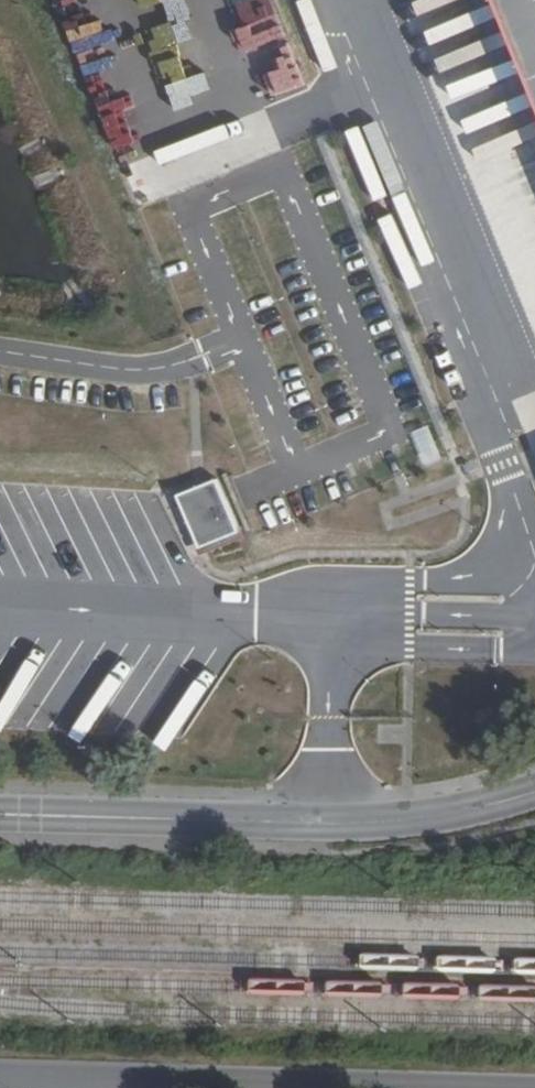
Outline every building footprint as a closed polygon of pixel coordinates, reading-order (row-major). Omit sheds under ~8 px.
[(534,92),(534,0),(497,0),(534,92)] [(219,479),(178,496),(200,548),(240,531),(219,479)]
